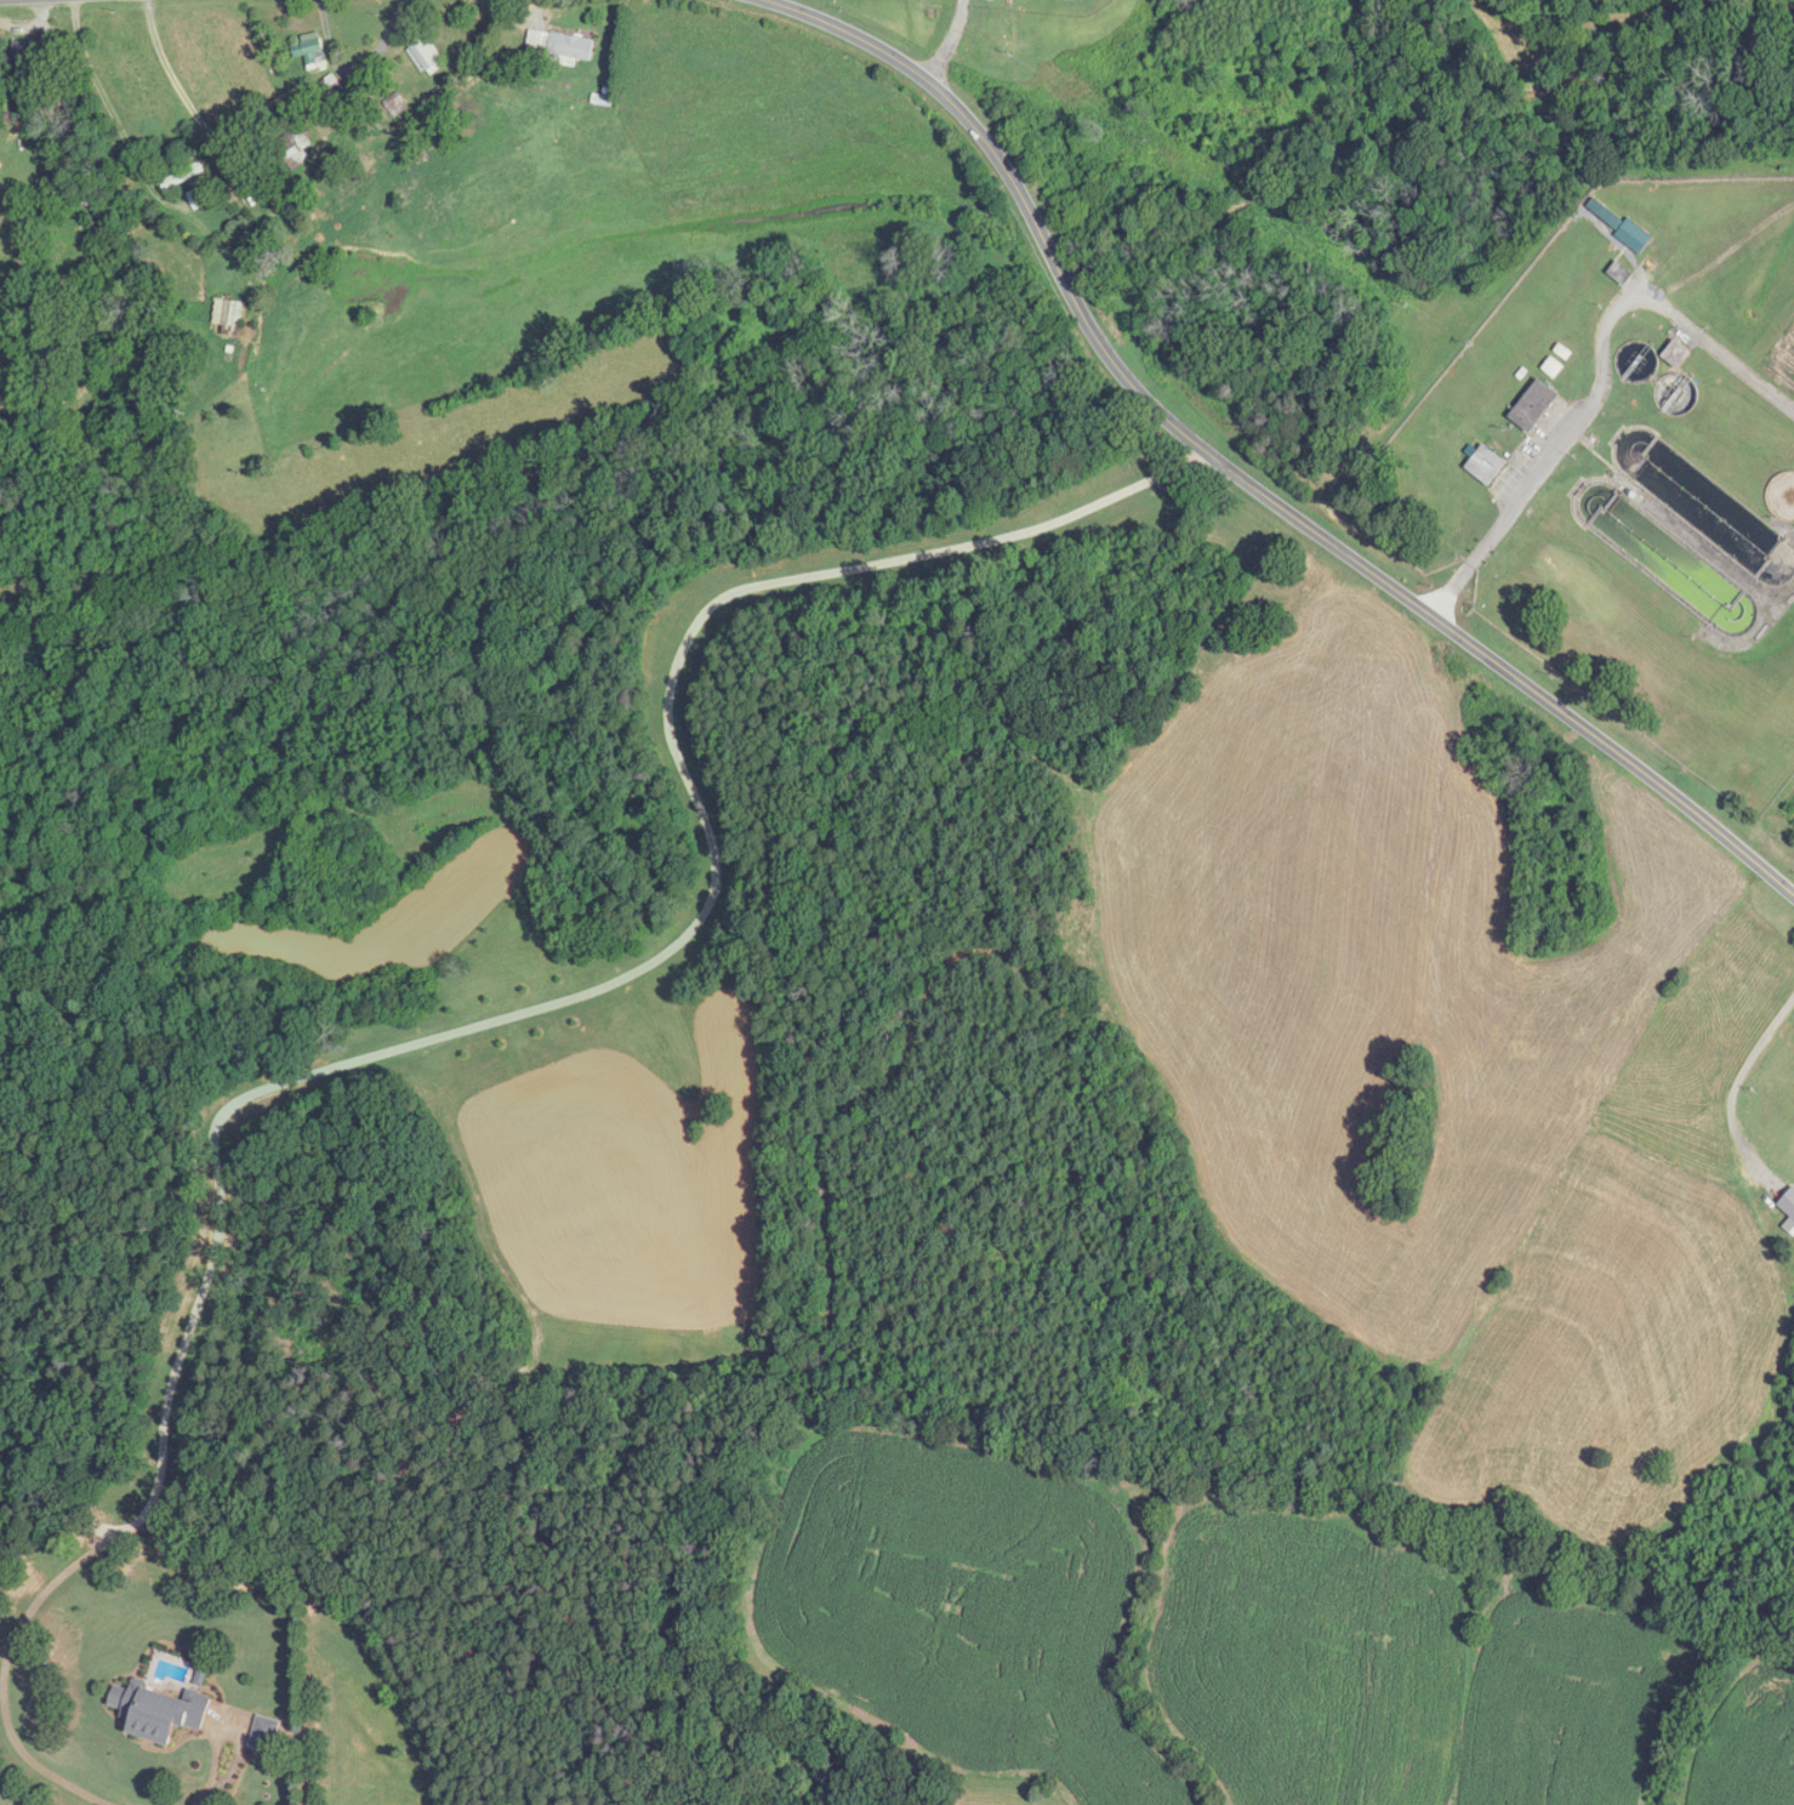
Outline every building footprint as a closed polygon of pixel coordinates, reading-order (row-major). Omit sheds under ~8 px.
[(592,61),(596,41),(531,29),(527,49),(592,61)] [(309,70),(328,66),(321,33),(302,37),(304,43),(292,46),(295,60),(307,57),(309,70)] [(430,75),(447,64),(427,34),(410,46),(430,75)] [(345,90),(335,76),(314,90),(323,104),(345,90)] [(292,171),(310,159),(304,149),(312,144),(302,128),(275,144),(292,171)] [(161,183),(167,193),(207,172),(201,161),(161,183)] [(243,329),(243,301),(216,301),(216,325),(225,325),(225,329),(243,329)] [(1530,435),(1561,397),(1540,380),(1509,417),(1530,435)] [(1488,488),(1509,466),(1486,445),(1466,467),(1488,488)] [(1793,1218),(1793,1187),(1779,1204),(1793,1218)] [(202,1732),(212,1696),(188,1690),(186,1697),(133,1682),(131,1690),(114,1685),(108,1707),(131,1713),(125,1733),(169,1746),(175,1724),(202,1732)] [(283,1723),(259,1715),(249,1745),(273,1753),(283,1723)]
